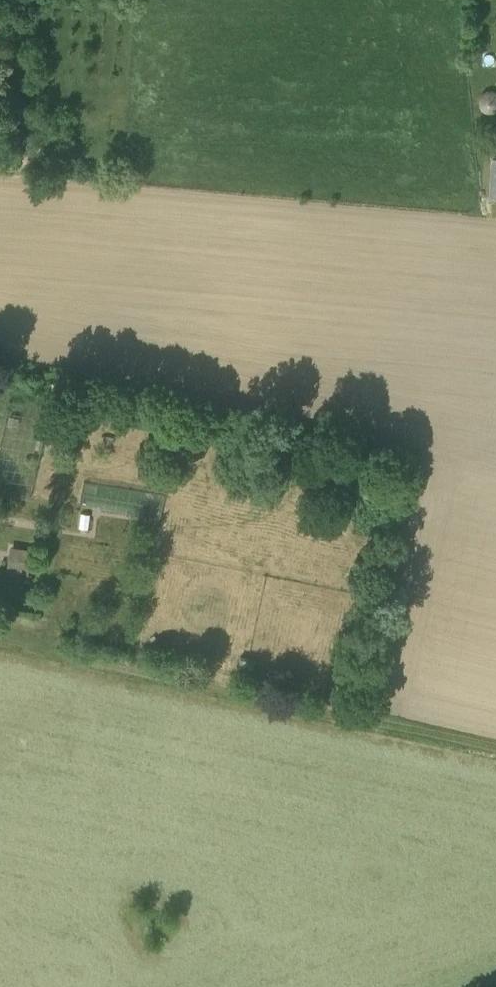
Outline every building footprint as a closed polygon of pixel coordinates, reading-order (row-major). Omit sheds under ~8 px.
[(482,196),(495,196),(495,160),(483,160),(482,196)] [(27,575),(32,551),(11,547),(6,571),(27,575)]
